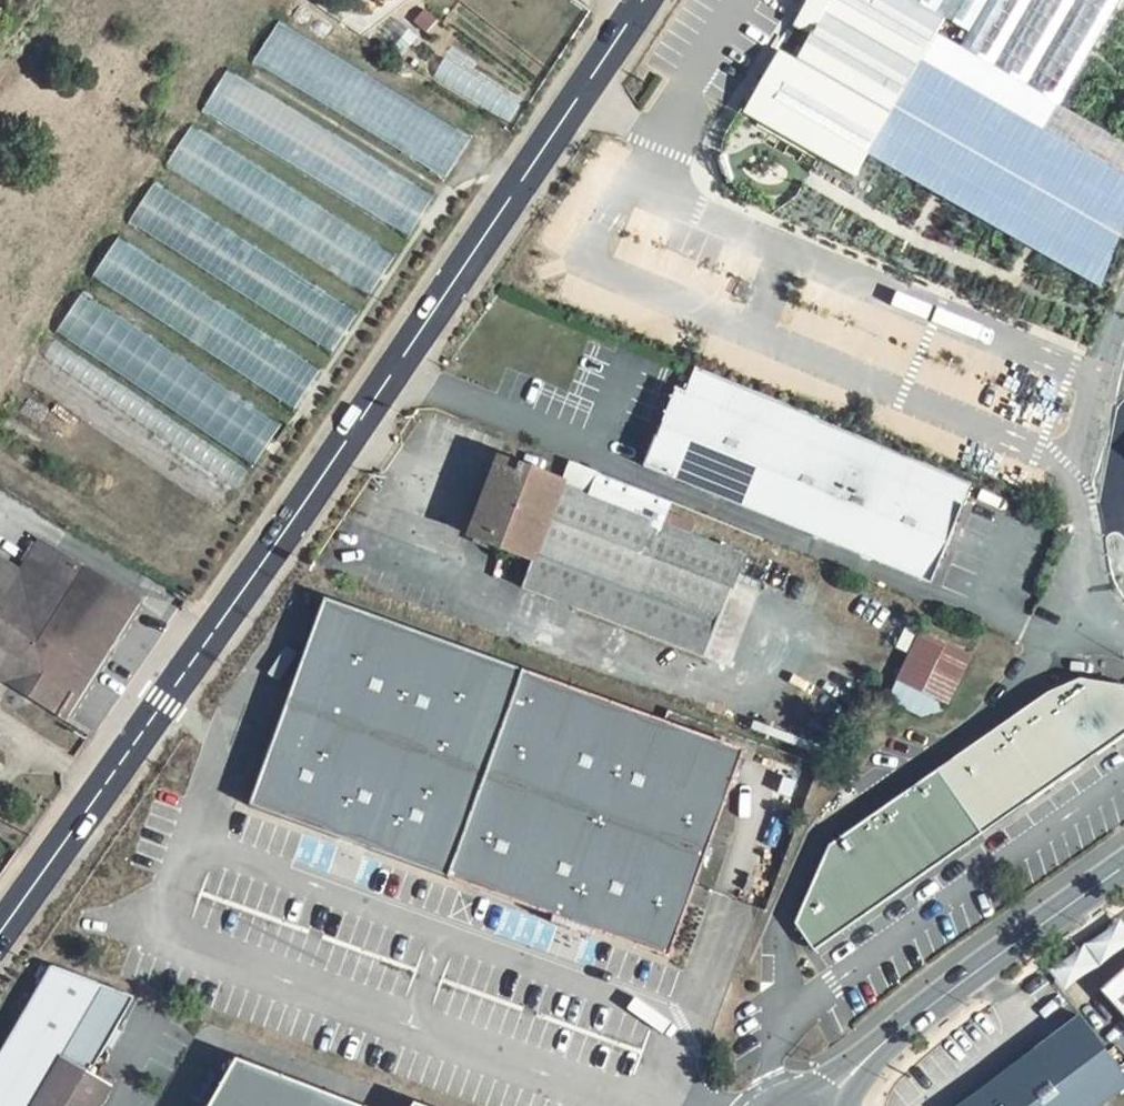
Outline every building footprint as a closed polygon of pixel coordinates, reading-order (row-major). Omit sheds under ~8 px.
[(794,26),(811,35),(797,58),(891,114),(944,19),(937,14),(928,30),(895,9),(877,0),(809,0),(794,26)] [(895,9),(900,0),(877,0),(895,9)] [(895,9),(928,30),(937,14),(944,0),(900,0),(895,9)] [(937,14),(944,19),(969,34),(989,0),(944,0),(937,14)] [(969,34),(961,48),(994,66),(1032,0),(989,0),(969,34)] [(994,66),(1027,87),(1076,0),(1032,0),(994,66)] [(1027,87),(1060,106),(1123,0),(1076,0),(1027,87)] [(443,176),(468,135),(277,21),(252,62),(443,176)] [(412,22),(405,31),(418,41),(424,32),(412,22)] [(198,118),(412,229),(433,188),(220,77),(198,118)] [(958,109),(927,91),(777,356),(808,373),(958,109)] [(989,127),(958,109),(808,373),(838,391),(989,127)] [(1020,145),(989,127),(838,391),(868,409),(1020,145)] [(395,250),(188,128),(163,169),(371,291),(395,250)] [(1038,150),(890,410),(931,433),(1081,172),(1038,150)] [(1097,173),(953,437),(999,462),(1123,234),(1123,187),(1097,173)] [(328,354),(355,315),(156,179),(129,218),(328,354)] [(90,278),(294,406),(319,367),(116,238),(90,278)] [(280,421),(80,292),(53,333),(253,462),(280,421)] [(639,468),(929,585),(963,504),(961,503),(970,483),(818,418),(694,368),(684,393),(674,389),(639,468)] [(556,483),(494,460),(466,535),(532,561),(522,589),(699,658),(741,552),(685,531),(659,521),(586,494),(594,474),(564,462),(556,483)] [(661,513),(659,521),(685,531),(688,523),(661,513)] [(58,717),(132,600),(40,542),(20,573),(0,561),(0,680),(58,717)] [(444,877),(516,675),(316,609),(243,809),(444,877)] [(972,656),(919,631),(886,700),(919,715),(946,710),(972,656)] [(516,675),(444,877),(552,921),(550,927),(589,942),(592,936),(668,963),(742,753),(516,675)] [(981,835),(1123,734),(1123,688),(1123,687),(1077,678),(1045,692),(934,770),(981,835)] [(794,926),(813,953),(981,835),(934,770),(827,848),(794,926)] [(1123,948),(1123,927),(1050,967),(1060,985),(1080,975),(1079,972),(1123,948)] [(355,944),(350,943),(346,958),(351,960),(355,944)] [(112,1088),(90,1075),(106,1048),(116,1030),(134,999),(52,968),(0,1057),(0,1105),(101,1105),(112,1088)] [(1100,991),(1123,1019),(1123,970),(1100,991)] [(1080,1016),(962,1105),(1101,1105),(1123,1089),(1123,1075),(1080,1016)] [(106,1048),(114,1052),(124,1035),(116,1030),(106,1048)] [(238,1061),(213,1105),(348,1105),(238,1061)]
